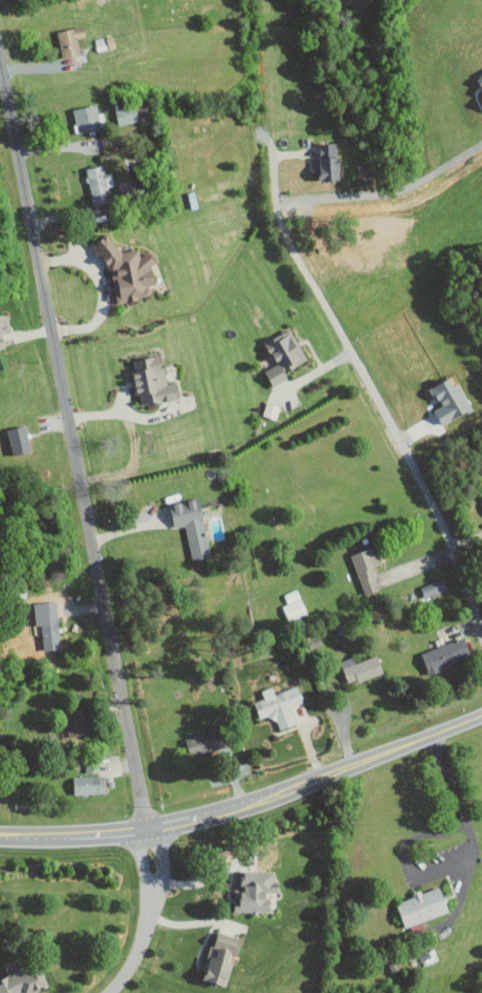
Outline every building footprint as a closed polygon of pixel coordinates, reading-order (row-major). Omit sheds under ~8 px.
[(80,55),(76,39),(84,37),(82,27),(56,33),(62,59),(80,55)] [(140,119),(156,115),(153,104),(148,106),(146,99),(135,102),(140,119)] [(117,126),(138,122),(134,105),(114,109),(117,126)] [(99,132),(96,107),(73,109),(76,134),(99,132)] [(319,159),(313,159),(313,174),(318,174),(318,183),(338,182),(337,144),(318,145),(319,159)] [(110,174),(104,175),(103,167),(86,169),(91,205),(110,203),(107,187),(112,186),(110,174)] [(116,303),(135,300),(139,296),(149,294),(148,285),(154,284),(152,273),(147,267),(155,261),(148,253),(139,255),(138,248),(120,251),(105,233),(93,243),(94,252),(110,271),(116,303)] [(307,359),(289,328),(264,342),(276,364),(263,371),(272,386),(287,377),(284,371),(307,359)] [(133,395),(139,394),(140,404),(177,400),(175,382),(165,383),(163,366),(160,367),(158,356),(132,359),(133,369),(130,369),(133,395)] [(279,405),(265,402),(262,416),(276,419),(279,405)] [(12,456),(31,451),(24,424),(6,429),(12,456)] [(211,556),(198,497),(169,504),(174,528),(183,526),(191,560),(211,556)] [(379,588),(371,567),(380,564),(373,546),(349,555),(364,594),(379,588)] [(420,586),(423,598),(446,590),(442,579),(420,586)] [(42,617),(55,616),(54,604),(41,605),(42,617)] [(42,650),(59,649),(58,622),(31,623),(32,636),(41,635),(42,650)] [(420,653),(427,672),(470,656),(463,637),(420,653)] [(354,662),(352,657),(340,660),(347,683),(382,673),(377,655),(354,662)] [(276,730),(295,724),(290,706),(303,702),(298,686),(273,693),(271,687),(261,691),(263,698),(253,701),(259,718),(272,714),(276,730)] [(63,711),(68,737),(91,733),(88,715),(80,717),(78,708),(63,711)] [(185,737),(188,755),(223,750),(220,731),(185,737)] [(103,775),(72,776),(73,794),(104,793),(103,775)] [(269,913),(269,893),(276,893),(277,875),(257,875),(257,871),(238,871),(238,890),(234,889),(233,912),(269,913)] [(448,912),(439,886),(411,895),(412,897),(396,902),(404,926),(448,912)] [(239,939),(215,932),(201,979),(225,987),(233,962),(230,962),(233,954),(235,954),(239,939)] [(45,987),(36,963),(0,977),(0,992),(30,992),(45,987)]
